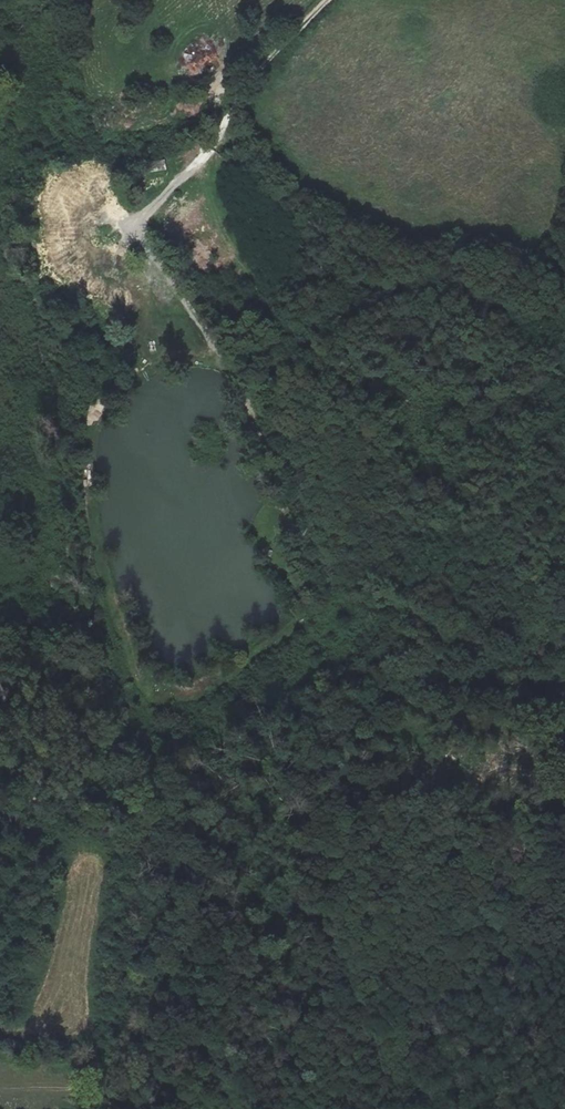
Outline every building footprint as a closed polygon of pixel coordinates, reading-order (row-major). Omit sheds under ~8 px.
[(147,172),(166,170),(164,160),(146,162),(147,172)]
